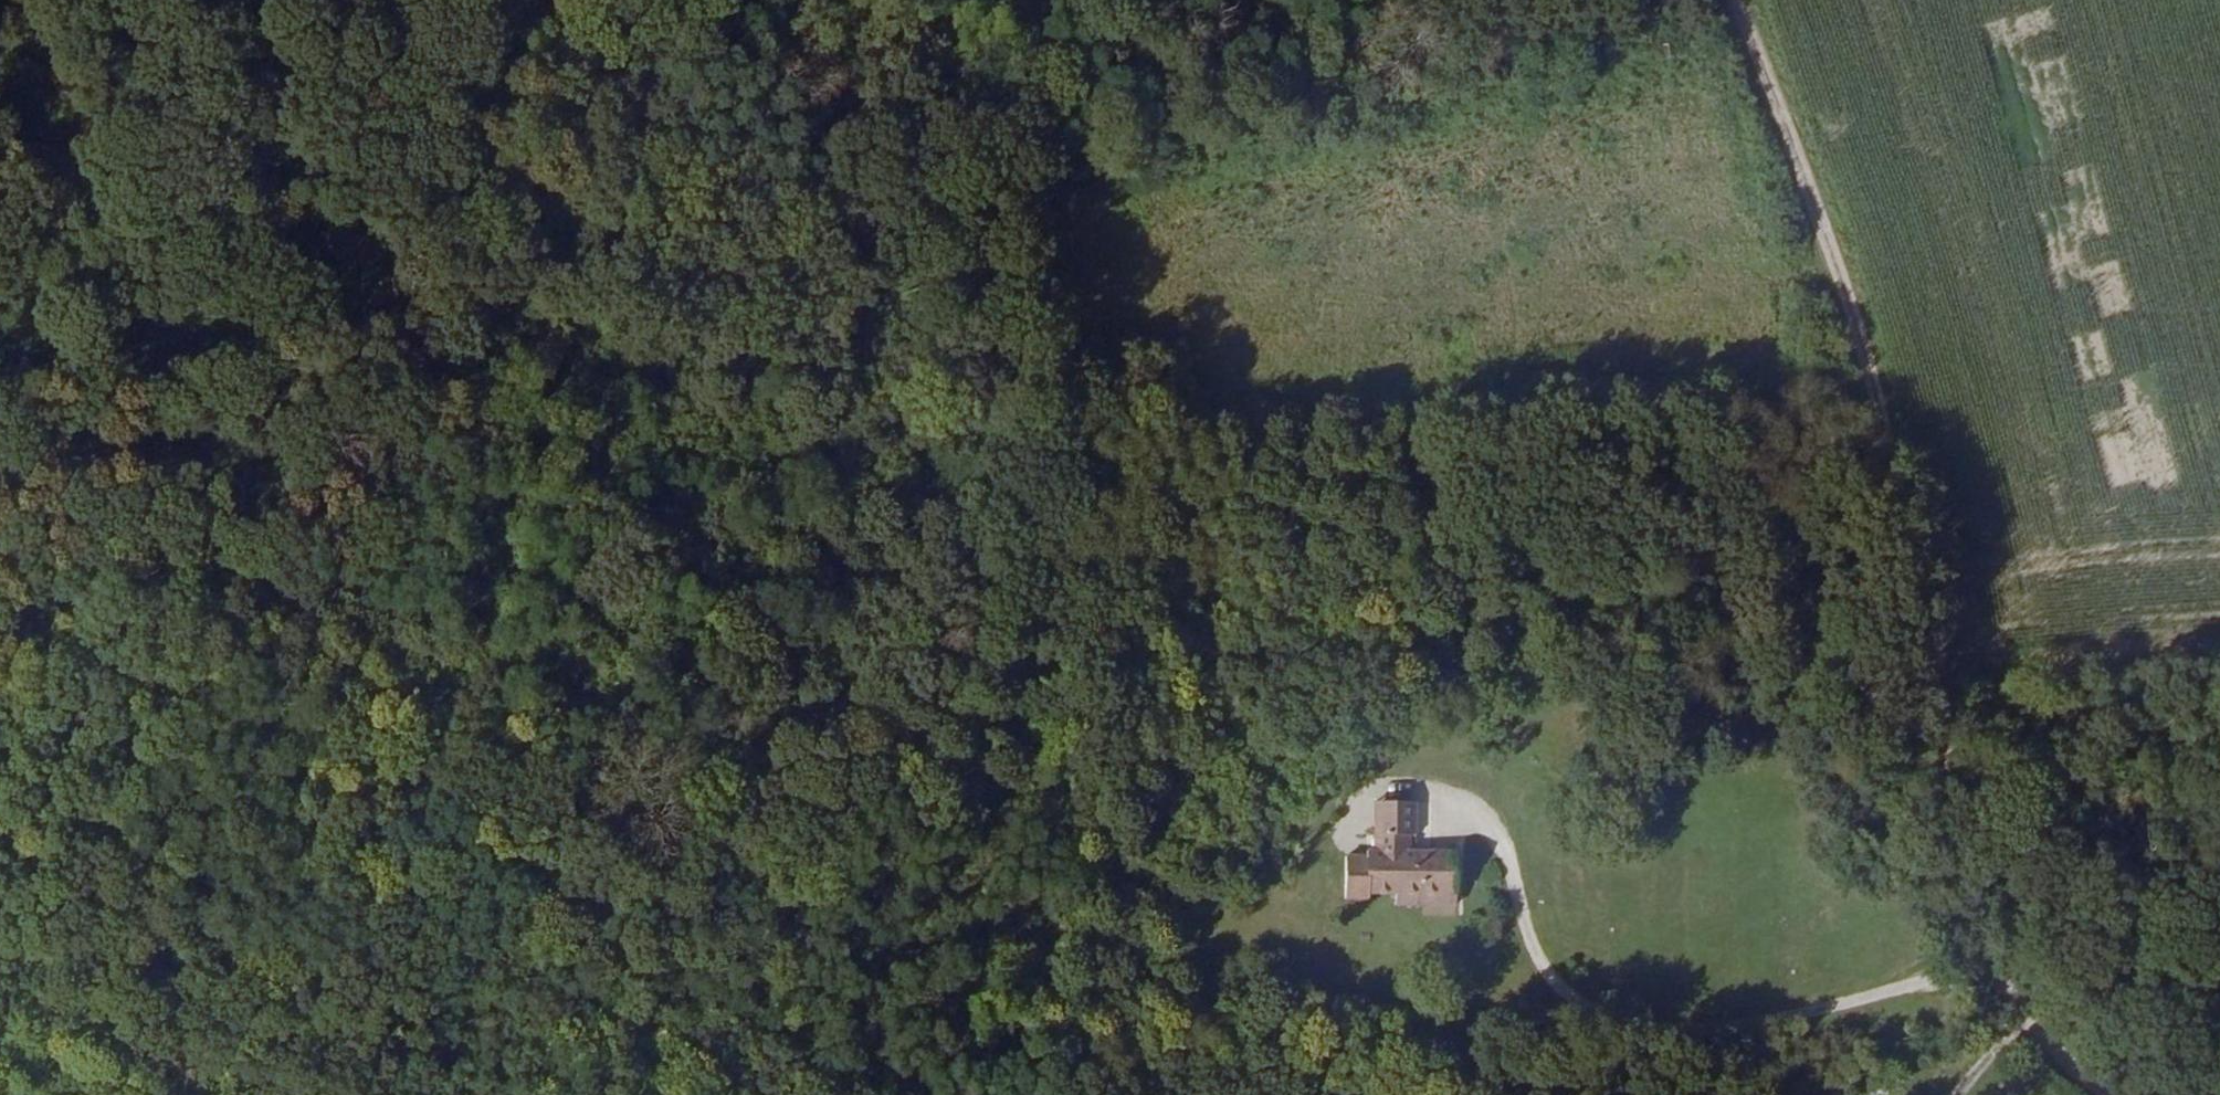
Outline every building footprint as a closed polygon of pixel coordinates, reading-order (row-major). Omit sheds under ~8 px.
[(1420,803),(1375,804),(1376,844),(1383,849),(1398,865),(1415,849),(1415,838),(1419,838),(1420,803)] [(199,863),(198,849),(182,850),(182,864),(199,863)] [(1460,906),(1460,849),(1415,849),(1398,865),(1383,849),(1369,849),(1369,855),(1348,855),(1348,901),(1372,902),(1372,897),(1397,897),(1397,906),(1460,906)]
